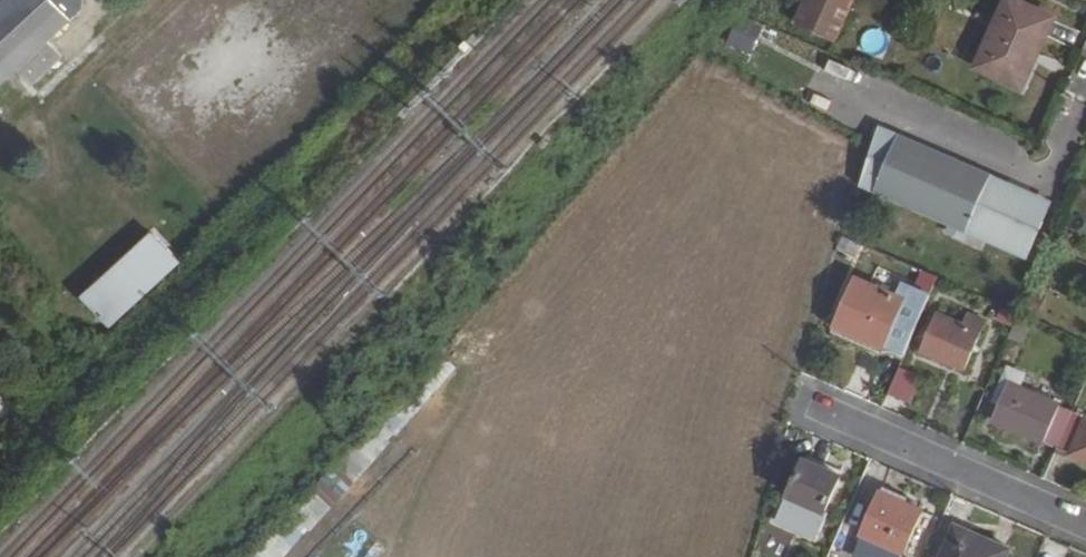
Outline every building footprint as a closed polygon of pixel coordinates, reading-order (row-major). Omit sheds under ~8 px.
[(0,5),(0,88),(18,72),(29,85),(62,56),(50,42),(73,22),(70,19),(81,9),(82,0),(6,0),(0,5)] [(786,24),(827,41),(845,0),(795,0),(786,24)] [(976,66),(1021,86),(1052,18),(1011,0),(1005,0),(976,66)] [(737,15),(717,61),(742,72),(762,26),(737,15)] [(832,62),(827,73),(852,84),(857,73),(832,62)] [(857,184),(1029,258),(1052,205),(875,130),(869,146),(857,184)] [(151,231),(81,294),(82,295),(109,324),(178,261),(151,231)] [(858,276),(838,321),(865,333),(863,338),(884,347),(886,342),(905,350),(930,293),(903,281),(898,293),(858,276)] [(939,312),(922,350),(964,368),(986,321),(968,313),(964,322),(939,312)] [(1019,312),(1008,336),(1023,343),(1033,318),(1019,312)] [(440,356),(333,467),(347,481),(455,370),(440,356)] [(899,365),(888,392),(909,400),(920,374),(899,365)] [(1009,382),(992,419),(1058,448),(1074,411),(1009,382)] [(1058,448),(1085,461),(1085,417),(1074,411),(1058,448)] [(806,461),(789,497),(826,513),(843,477),(806,461)] [(340,492),(321,475),(248,556),(282,556),(340,492)] [(883,494),(865,534),(906,553),(925,512),(883,494)] [(971,539),(974,533),(961,527),(958,534),(971,539)] [(974,533),(971,539),(958,534),(947,556),(1010,556),(1012,551),(974,533)]
